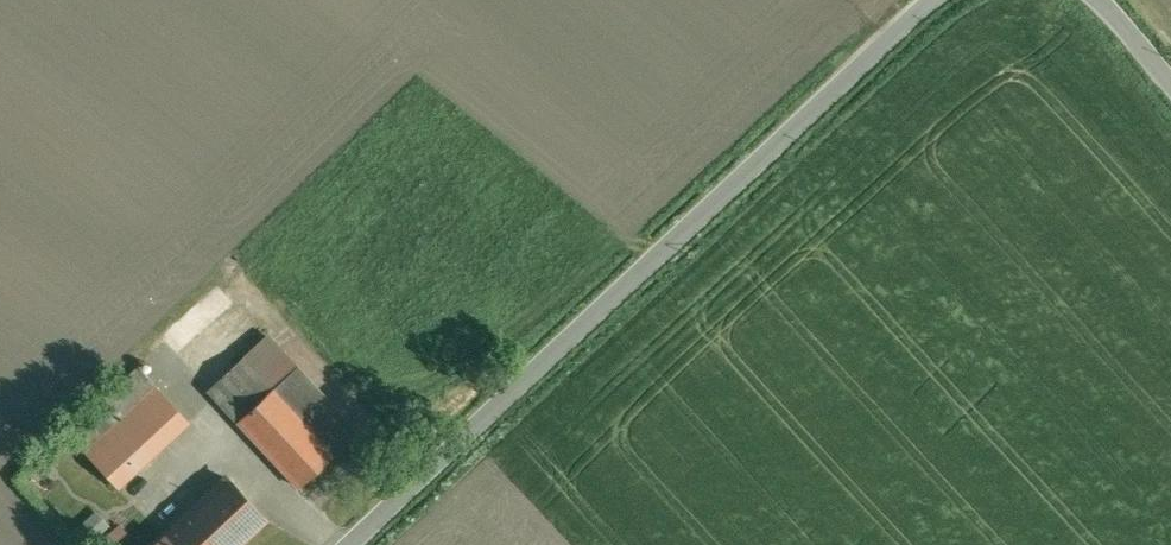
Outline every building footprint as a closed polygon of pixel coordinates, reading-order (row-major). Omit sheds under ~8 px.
[(245,357),(210,389),(239,421),(300,487),(335,455),(359,433),(297,367),(268,336),(245,357)] [(139,367),(68,433),(119,487),(161,448),(125,408),(153,382),(139,367)] [(189,422),(153,382),(125,408),(161,448),(189,422)] [(154,544),(238,544),(266,519),(227,477),(173,528),(154,544)] [(85,517),(70,530),(83,544),(103,544),(125,525),(118,517),(103,500),(85,517)]
